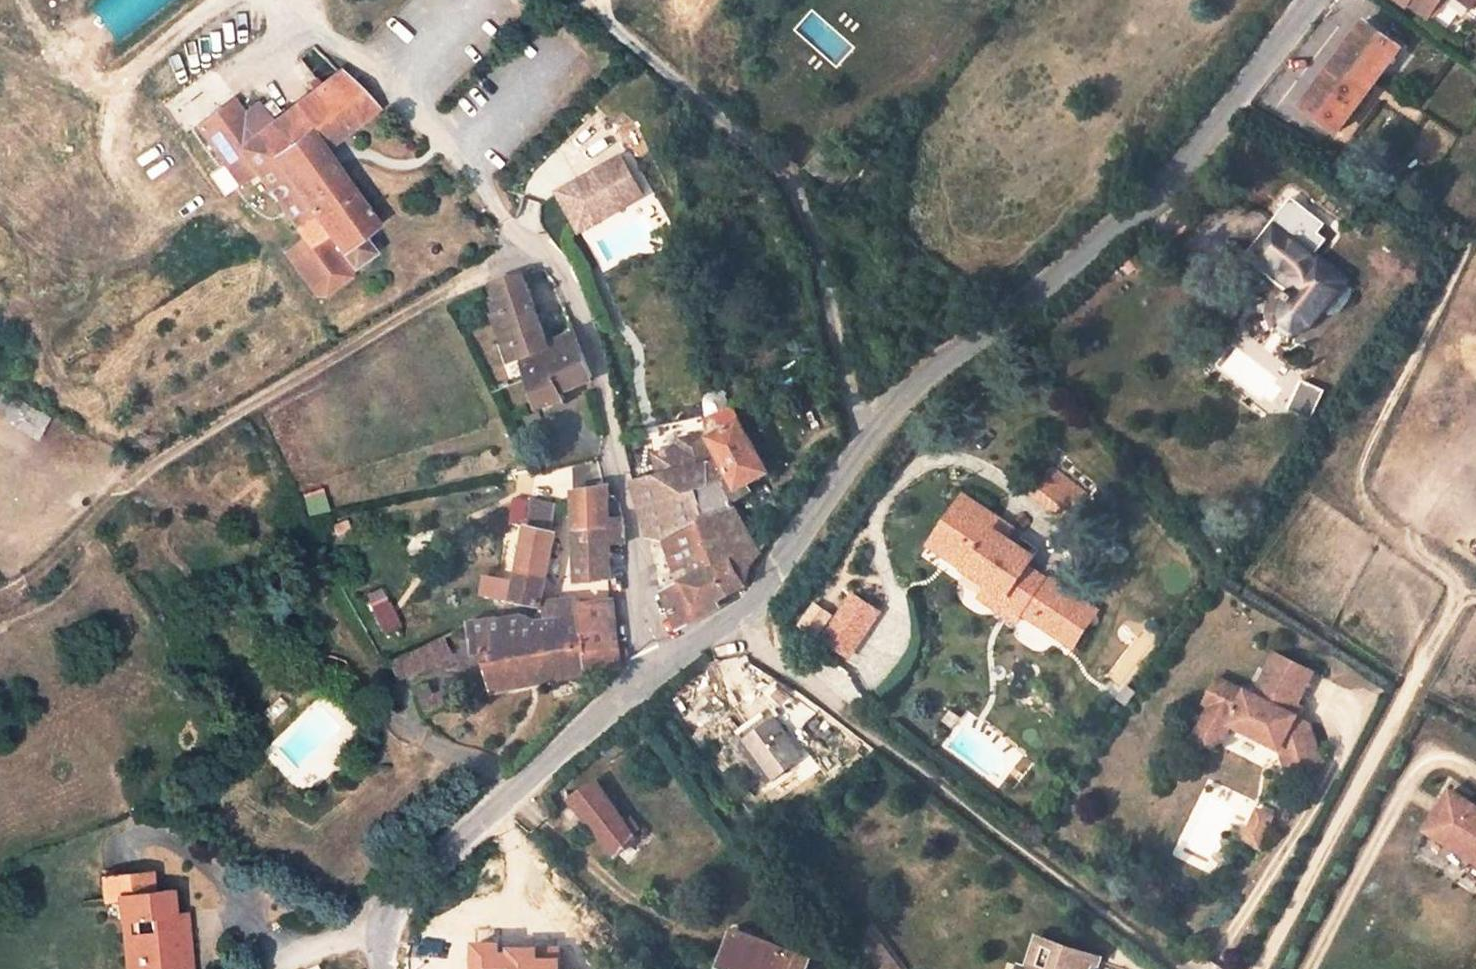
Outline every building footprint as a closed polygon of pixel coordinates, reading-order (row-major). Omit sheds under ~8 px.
[(1446,15),(1431,4),(1416,27),(1430,38),(1446,15)] [(1402,47),(1366,20),(1303,105),(1339,131),(1402,47)] [(285,175),(320,150),(375,110),(338,72),(271,121),(255,132),(285,175)] [(255,132),(271,121),(257,101),(230,121),(218,105),(193,123),(237,183),(253,171),(235,147),(255,132)] [(350,269),(371,255),(360,237),(374,226),(320,150),(285,175),(255,132),(235,147),(253,171),(288,217),(303,238),(284,252),(315,295),(323,296),(349,278),(350,269)] [(643,198),(621,158),(556,194),(578,234),(643,198)] [(1302,249),(1275,228),(1251,260),(1271,278),(1282,263),(1288,268),(1302,249)] [(1316,317),(1344,278),(1323,262),(1321,264),(1302,249),(1288,268),(1296,281),(1294,292),(1290,295),(1285,301),(1283,307),(1283,312),(1284,316),(1287,320),(1290,323),(1296,326),(1302,326),(1307,325),(1311,322),(1314,318),(1316,317)] [(538,270),(492,283),(500,299),(492,303),(497,314),(504,311),(528,375),(584,354),(577,335),(550,344),(530,282),(540,280),(538,270)] [(539,412),(568,401),(563,389),(592,378),(584,354),(528,375),(539,412)] [(35,438),(45,415),(10,400),(1,423),(35,438)] [(717,569),(727,594),(747,582),(747,570),(760,551),(731,493),(771,471),(735,405),(705,419),(707,437),(712,485),(696,492),(699,509),(717,569)] [(696,492),(712,485),(707,437),(683,441),(684,450),(675,452),(680,475),(635,483),(650,539),(667,541),(699,509),(696,492)] [(680,475),(675,452),(656,455),(661,478),(680,475)] [(1053,464),(1029,490),(1062,520),(1086,494),(1053,464)] [(611,483),(575,492),(582,594),(547,596),(547,615),(581,612),(580,604),(616,600),(611,542),(626,543),(624,520),(620,503),(612,503),(611,483)] [(994,518),(959,491),(938,518),(959,535),(943,554),(995,595),(998,592),(1019,564),(1026,557),(999,536),(987,527),(994,518)] [(541,603),(556,534),(551,533),(556,506),(533,501),(515,583),(484,576),(480,593),(516,600),(541,603)] [(694,578),(717,569),(699,509),(667,541),(675,571),(689,565),(694,578)] [(959,535),(938,518),(922,538),(943,554),(959,535)] [(1006,528),(994,518),(987,527),(999,536),(1006,528)] [(1035,577),(1019,564),(998,592),(1014,604),(1035,577)] [(694,578),(666,589),(681,627),(709,611),(707,607),(727,594),(717,569),(694,578)] [(1085,616),(1035,577),(1014,604),(1025,614),(1020,620),(1041,637),(1044,634),(1060,647),(1085,616)] [(865,601),(842,583),(809,624),(833,642),(865,601)] [(380,633),(397,625),(380,587),(363,595),(380,633)] [(405,650),(413,670),(476,643),(479,657),(486,656),(493,694),(525,687),(522,673),(548,667),(551,682),(621,667),(620,660),(629,659),(627,647),(620,649),(616,600),(580,604),(581,612),(547,615),(548,620),(533,620),(519,612),(465,621),(405,650)] [(1044,634),(1041,637),(1058,650),(1060,647),(1044,634)] [(1292,714),(1313,673),(1276,654),(1255,695),(1246,690),(1245,693),(1217,679),(1204,704),(1209,707),(1203,719),(1227,731),(1229,725),(1280,751),(1287,773),(1320,763),(1308,725),(1296,719),(1297,716),(1292,714)] [(525,687),(551,682),(548,667),(522,673),(525,687)] [(739,746),(775,721),(770,715),(733,738),(739,746)] [(1227,731),(1203,719),(1195,735),(1219,747),(1227,731)] [(802,758),(775,721),(739,746),(765,784),(802,758)] [(591,823),(613,804),(594,782),(572,800),(591,823)] [(1463,802),(1439,842),(1475,863),(1475,810),(1463,802)] [(633,832),(613,804),(591,823),(617,856),(633,832)] [(1269,824),(1261,836),(1274,845),(1283,833),(1269,824)] [(152,872),(100,877),(102,899),(115,897),(117,918),(120,918),(153,914),(155,931),(137,933),(140,968),(181,968),(180,958),(191,956),(188,926),(173,928),(168,888),(152,890),(152,872)] [(120,918),(124,968),(140,968),(137,933),(155,931),(153,914),(120,918)] [(866,968),(897,968),(867,929),(847,944),(866,968)] [(736,930),(723,963),(737,968),(809,968),(813,960),(736,930)] [(1100,957),(1039,937),(1029,968),(1022,966),(1021,968),(1096,968),(1100,957)]
